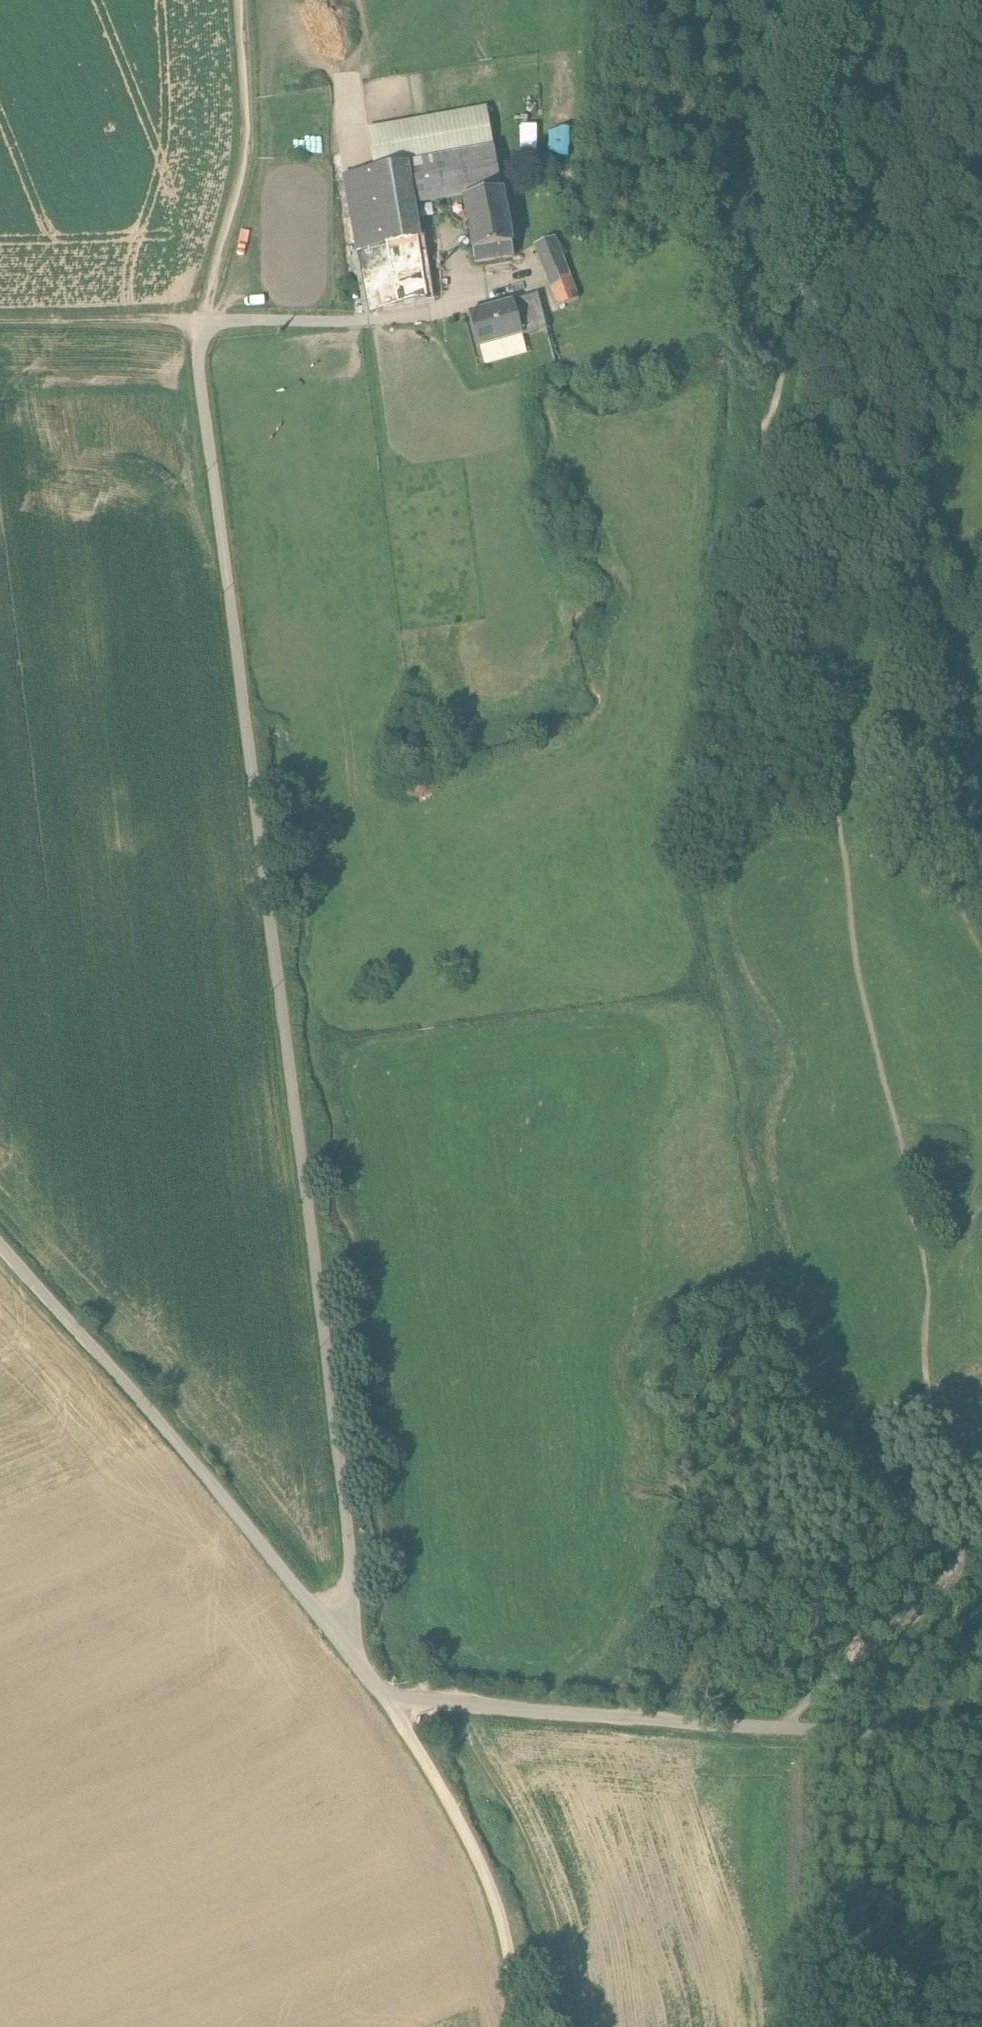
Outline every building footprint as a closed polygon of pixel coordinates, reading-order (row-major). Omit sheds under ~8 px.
[(494,111),(375,126),(379,163),(499,148),(494,111)] [(523,126),(524,157),(539,156),(538,126),(523,126)] [(490,152),(399,170),(408,211),(410,211),(460,201),(461,203),(498,195),(490,152)] [(399,170),(339,182),(366,318),(425,306),(410,211),(408,211),(399,170)] [(498,195),(461,203),(473,267),(511,259),(498,195)] [(578,299),(553,238),(532,247),(556,308),(578,299)] [(535,297),(511,304),(519,339),(544,332),(535,297)] [(511,304),(466,316),(475,350),(519,339),(511,304)]
